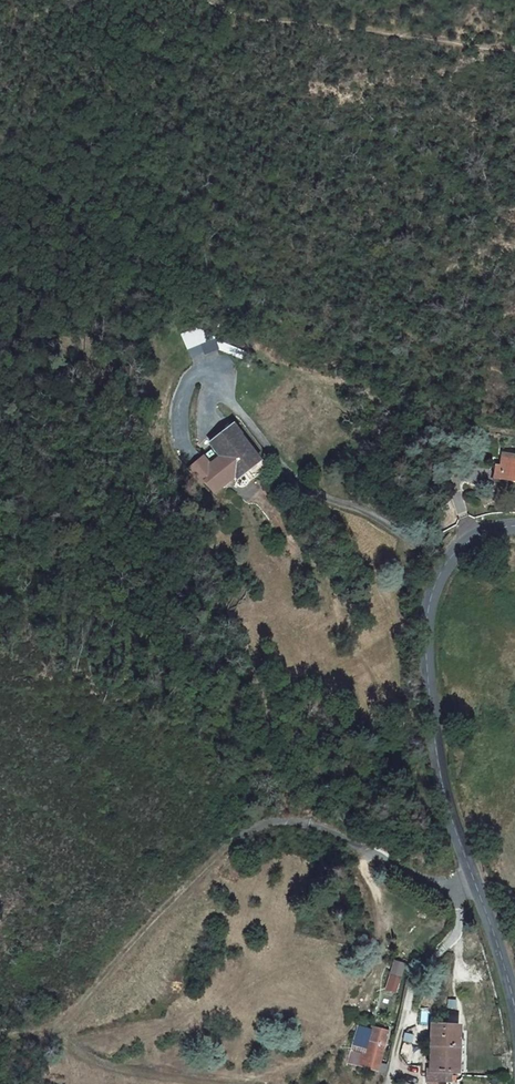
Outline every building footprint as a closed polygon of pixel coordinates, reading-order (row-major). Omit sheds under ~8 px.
[(191,359),(219,348),(209,324),(182,335),(191,359)] [(210,448),(202,455),(209,464),(206,466),(210,473),(206,476),(215,488),(233,474),(234,476),(245,468),(256,459),(237,434),(240,432),(233,423),(209,441),(216,452),(214,453),(210,448)] [(256,459),(245,468),(252,477),(266,467),(240,432),(237,434),(256,459)] [(505,453),(503,464),(495,464),(494,478),(514,481),(514,454),(505,453)] [(209,464),(202,455),(187,466),(199,481),(206,476),(210,473),(206,466),(209,464)] [(392,960),(386,991),(399,993),(405,962),(392,960)] [(450,1019),(462,1019),(462,1009),(450,1010),(450,1019)] [(506,1072),(505,1057),(457,1054),(456,1038),(442,1037),(443,1026),(443,1019),(435,1018),(434,1024),(430,1025),(428,1038),(431,1038),(430,1066),(428,1066),(427,1079),(451,1080),(451,1071),(454,1072),(455,1070),(506,1072)] [(442,1037),(456,1038),(457,1027),(443,1026),(442,1037)] [(376,1068),(383,1044),(368,1040),(365,1051),(362,1050),(359,1063),(376,1068)]
